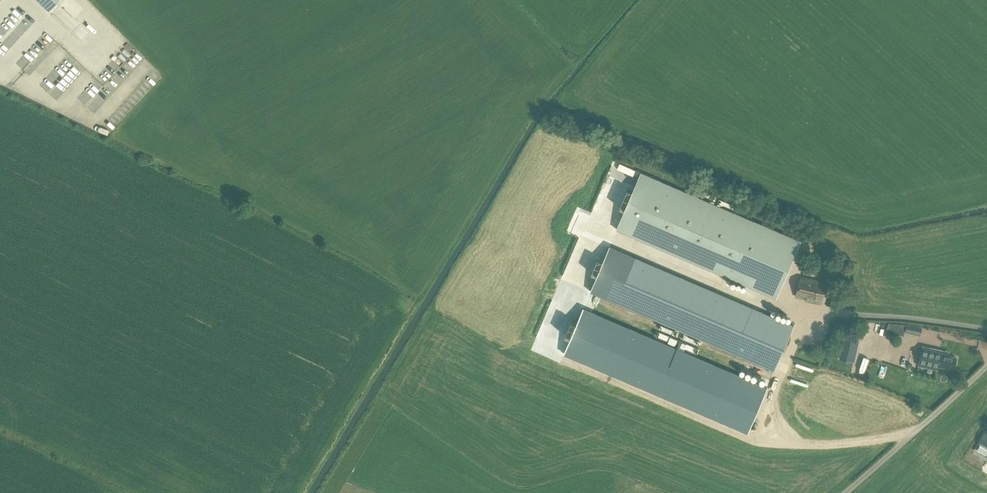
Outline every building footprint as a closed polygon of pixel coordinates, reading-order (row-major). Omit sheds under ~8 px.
[(48,9),(57,0),(38,0),(48,9)] [(29,42),(33,33),(25,30),(22,39),(29,42)] [(8,50),(15,55),(19,50),(12,45),(8,50)] [(1,69),(9,61),(4,55),(0,59),(0,68),(1,69)] [(640,174),(616,232),(776,300),(801,242),(640,174)] [(610,247),(591,289),(777,370),(795,327),(610,247)] [(801,277),(796,297),(805,299),(806,301),(820,304),(822,303),(823,304),(828,284),(801,277)] [(639,332),(584,308),(577,324),(571,321),(565,336),(571,338),(564,353),(564,354),(619,377),(748,432),(767,387),(758,383),(639,332)] [(905,333),(907,324),(901,323),(901,324),(895,322),(894,323),(889,322),(886,333),(891,334),(892,333),(898,334),(898,333),(905,335),(905,333)] [(907,324),(905,333),(920,336),(922,327),(907,323),(907,324)] [(954,369),(957,356),(946,354),(947,350),(927,346),(926,349),(922,348),(919,362),(954,369)] [(985,432),(978,443),(986,448),(986,433),(985,432)]
